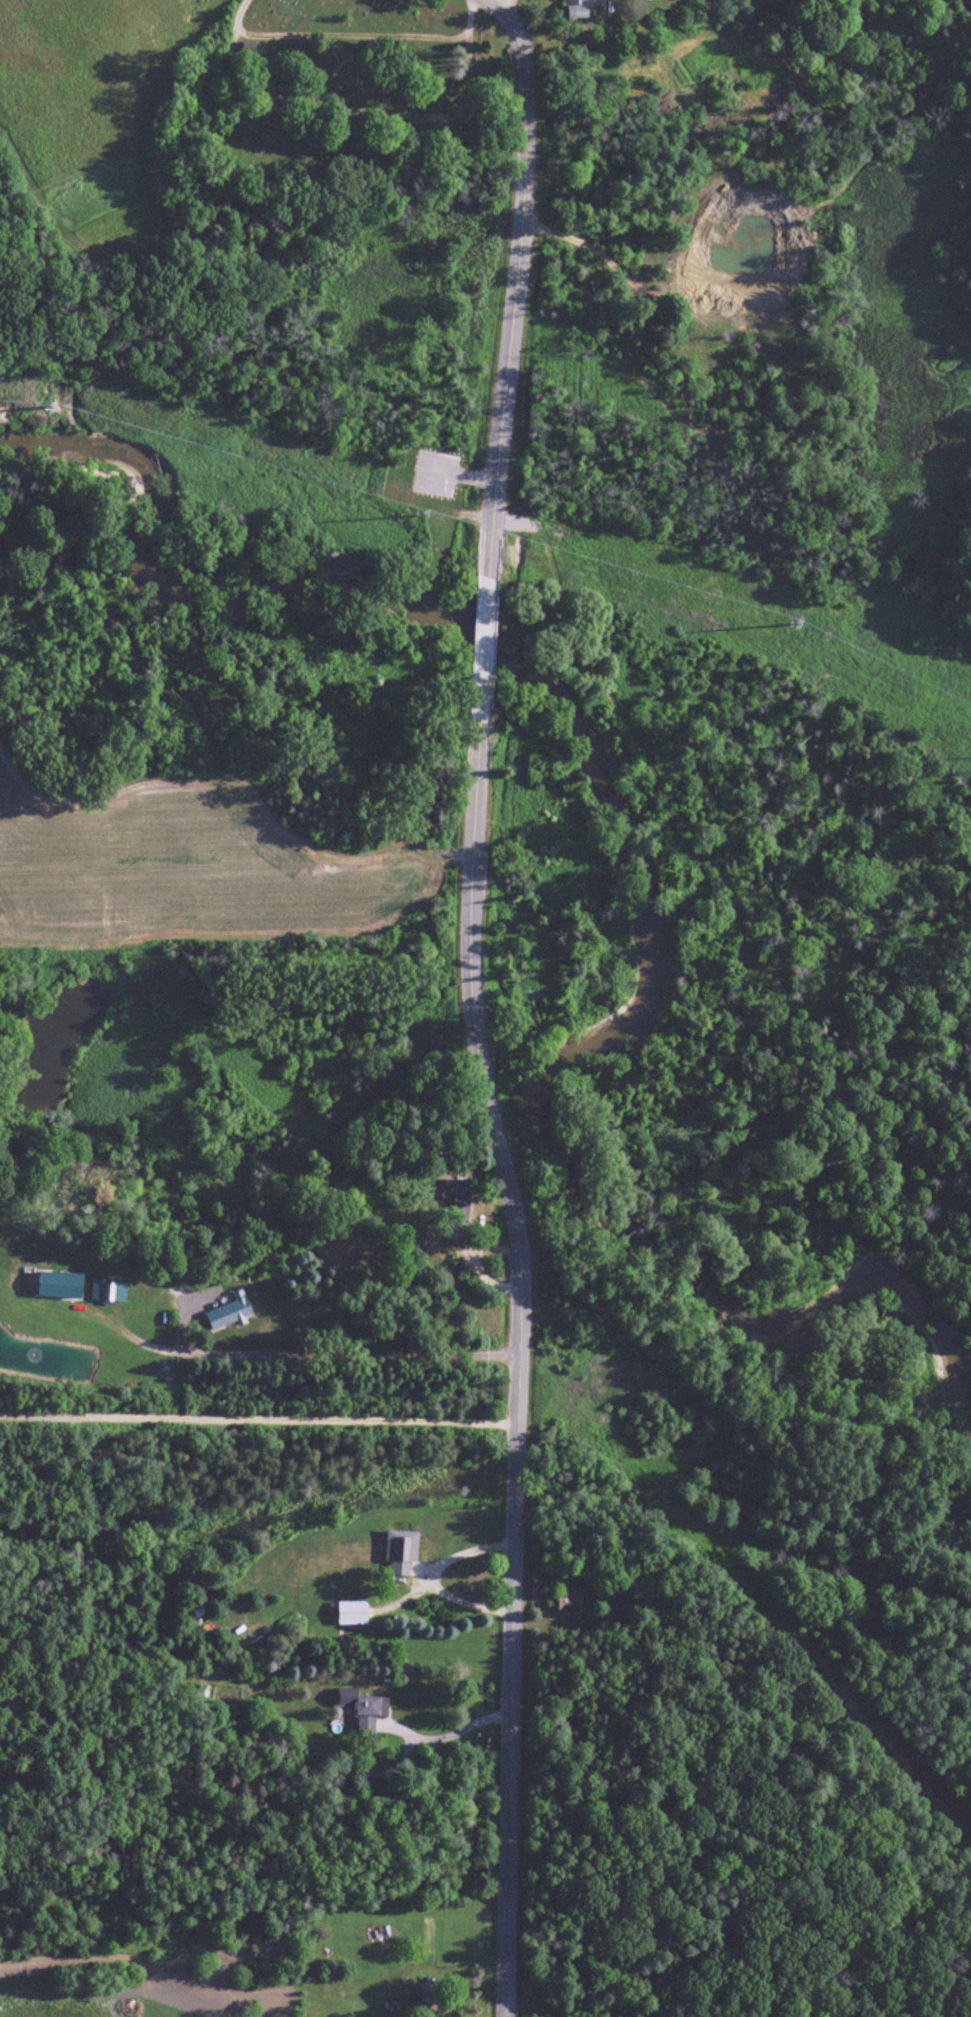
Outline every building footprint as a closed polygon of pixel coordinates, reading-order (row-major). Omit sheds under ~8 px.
[(607,0),(568,0),(569,21),(591,20),(591,8),(607,8),(607,0)] [(255,46),(243,45),(242,56),(255,57),(255,46)] [(473,1180),(448,1179),(447,1188),(458,1188),(455,1237),(470,1237),(473,1180)] [(45,1296),(85,1297),(85,1282),(58,1281),(58,1274),(45,1274),(45,1296)] [(124,1302),(125,1283),(94,1282),(94,1301),(124,1302)] [(254,1314),(246,1298),(206,1315),(214,1332),(254,1314)] [(411,1578),(413,1539),(394,1538),(392,1577),(411,1578)] [(553,1613),(568,1613),(568,1597),(553,1597),(553,1613)] [(369,1603),(340,1603),(340,1627),(369,1627),(369,1603)] [(390,1700),(359,1699),(360,1691),(338,1690),(337,1708),(359,1709),(359,1734),(376,1734),(377,1719),(389,1720),(390,1700)] [(435,2002),(429,1983),(408,1990),(414,2009),(435,2002)]
